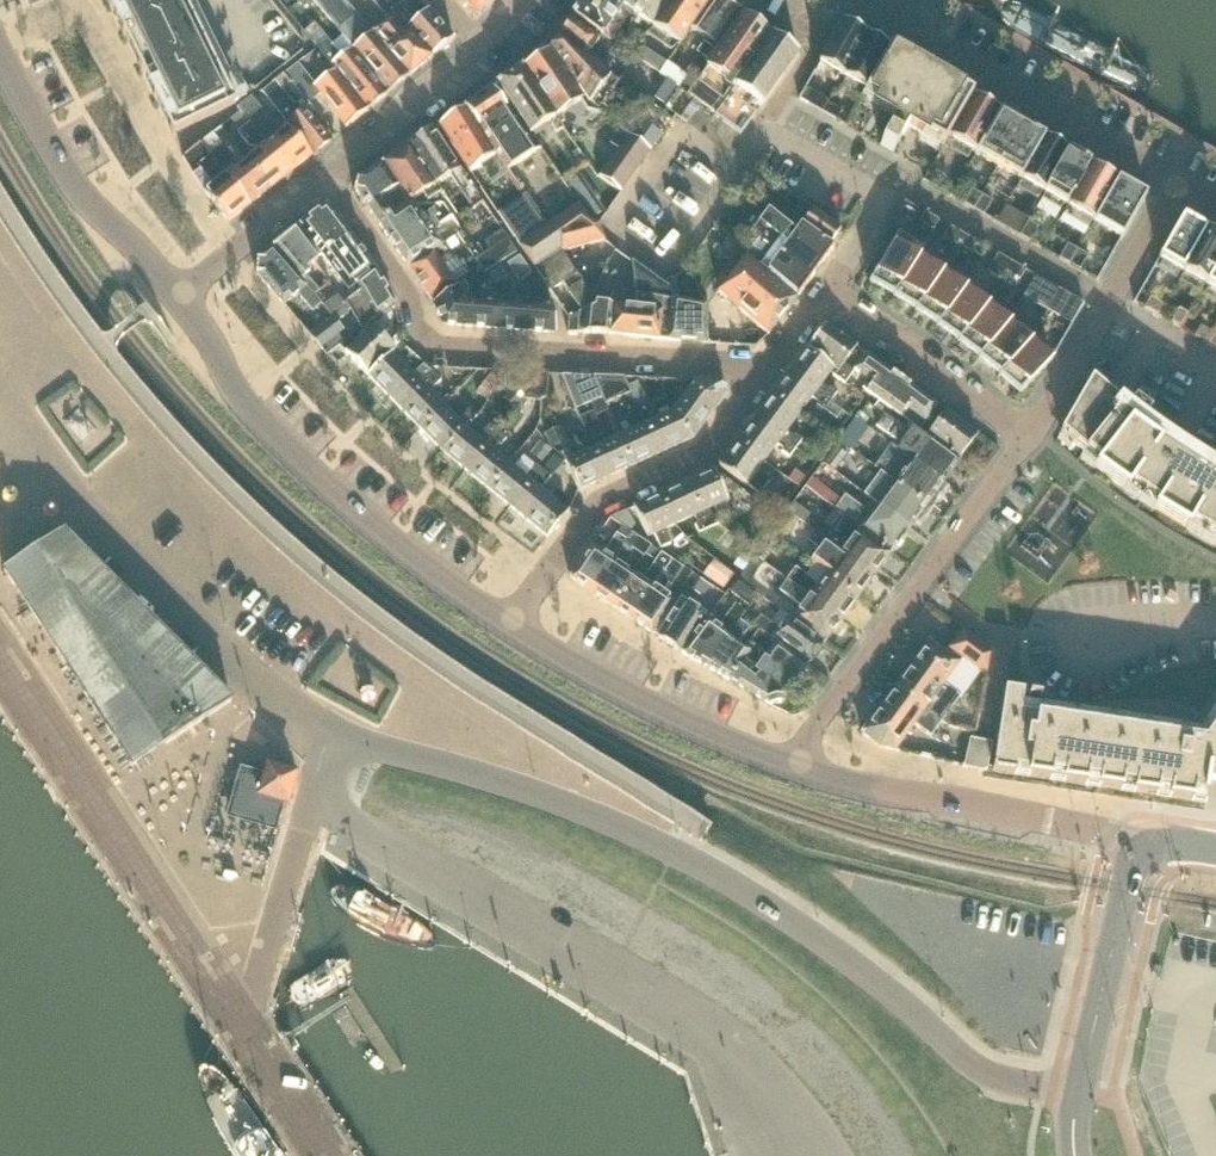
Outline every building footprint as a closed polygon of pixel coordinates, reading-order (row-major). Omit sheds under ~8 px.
[(107,1),(173,136),(235,105),(188,9),(194,5),(192,0),(107,0),(107,1)] [(286,8),(296,0),(279,0),(286,8)] [(371,32),(343,0),(311,0),(353,49),(352,49),(389,94),(409,77),(371,32)] [(371,32),(409,77),(431,59),(390,14),(395,10),(391,5),(394,2),(393,0),(391,0),(388,1),(387,0),(371,0),(388,19),(371,32)] [(395,10),(390,14),(431,59),(454,40),(428,11),(419,19),(411,10),(420,2),(419,0),(407,0),(396,10),(395,10)] [(476,16),(491,0),(462,0),(476,16)] [(630,0),(585,0),(574,16),(574,17),(612,42),(631,15),(623,10),(630,0)] [(623,10),(631,15),(651,29),(652,28),(670,0),(630,0),(623,10)] [(652,28),(679,47),(691,30),(711,0),(670,0),(652,28)] [(691,30),(705,40),(697,53),(707,60),(715,50),(740,12),(723,0),(711,0),(691,30)] [(688,96),(716,115),(771,35),(744,15),(718,52),(688,96)] [(612,42),(574,17),(558,39),(586,58),(606,72),(609,68),(599,61),(612,42)] [(821,65),(841,77),(865,35),(844,23),(800,100),(821,65)] [(315,43),(322,36),(314,26),(304,34),(312,45),(315,43)] [(799,55),(771,35),(716,115),(714,117),(740,136),(754,115),(752,113),(758,104),(762,107),(799,55)] [(841,77),(866,91),(890,49),(865,35),(841,77)] [(315,43),(336,70),(367,111),(368,110),(389,94),(352,49),(340,59),(322,36),(315,43)] [(611,75),(606,72),(586,58),(558,39),(552,48),(552,49),(560,60),(589,104),(591,104),(611,75)] [(556,118),(561,114),(581,100),(556,63),(560,60),(552,49),(522,69),(556,118)] [(944,147),(949,139),(973,97),(890,49),(866,91),(884,102),(879,110),(896,119),(881,146),(894,153),(909,127),(944,147)] [(687,76),(667,63),(658,76),(678,89),(687,76)] [(291,82),(303,98),(309,105),(321,96),(346,128),(367,111),(336,70),(316,86),(298,64),(285,75),(291,82)] [(556,118),(522,69),(497,85),(531,134),(549,121),(557,133),(563,129),(561,125),(564,123),(561,114),(556,118)] [(288,127),(311,156),(331,140),(306,110),(310,107),(309,105),(303,98),(294,106),(283,92),(291,86),(289,84),(291,82),(285,75),(262,92),(289,126),(288,127)] [(465,107),(507,171),(537,152),(510,113),(504,104),(493,88),(465,107)] [(650,93),(644,100),(652,106),(657,99),(650,93)] [(810,106),(822,113),(828,103),(816,96),(810,106)] [(949,139),(974,154),(998,112),(973,97),(949,139)] [(290,173),(311,156),(288,127),(276,137),(272,133),(276,130),(251,99),(239,108),(242,112),(290,173)] [(828,103),(822,113),(838,122),(844,112),(828,103)] [(507,171),(465,107),(439,125),(471,172),(480,166),(493,185),(508,173),(507,171)] [(661,116),(651,108),(633,132),(644,140),(661,116)] [(259,150),(246,160),(270,189),(290,173),(242,112),(230,122),(251,150),(256,146),(259,150)] [(974,154),(997,167),(1021,125),(998,112),(974,154)] [(997,167),(1022,181),(1046,139),(1021,125),(997,167)] [(592,168),(613,183),(642,142),(621,126),(592,168)] [(222,128),(201,144),(249,206),(270,189),(246,160),(235,168),(232,165),(236,162),(223,146),(231,140),(222,128)] [(436,186),(439,189),(437,186),(451,176),(468,202),(473,209),(483,203),(434,129),(410,145),(436,186)] [(1022,181),(1042,193),(1066,150),(1046,139),(1022,181)] [(201,144),(193,150),(182,159),(192,176),(229,223),(249,206),(201,144)] [(410,145),(382,164),(399,188),(397,189),(407,204),(412,201),(422,194),(427,202),(439,194),(436,191),(439,189),(436,186),(410,145)] [(1042,193),(1067,207),(1091,165),(1066,150),(1042,193)] [(384,198),(397,189),(399,188),(382,164),(357,181),(356,181),(355,191),(377,222),(394,212),(384,198)] [(1067,207),(1093,222),(1117,180),(1091,165),(1067,207)] [(510,173),(505,177),(520,197),(525,194),(510,173)] [(570,186),(576,195),(584,189),(578,180),(570,186)] [(1146,197),(1117,180),(1093,222),(1121,239),(1097,281),(1098,281),(1146,197)] [(974,210),(982,196),(972,190),(964,204),(974,210)] [(520,245),(532,238),(545,229),(524,196),(498,212),(520,245)] [(585,215),(598,224),(611,205),(599,196),(585,215)] [(982,196),(974,210),(984,216),(992,202),(982,196)] [(432,230),(440,225),(451,218),(443,205),(435,210),(435,209),(423,217),(412,201),(407,204),(395,212),(394,212),(377,222),(393,246),(428,223),(432,230)] [(793,219),(792,221),(830,246),(842,230),(842,229),(802,201),(798,209),(793,219)] [(578,206),(545,229),(559,251),(562,254),(563,254),(603,245),(597,225),(586,218),(578,206)] [(344,241),(350,237),(327,207),(300,227),(321,254),(342,237),(344,241)] [(1009,230),(1019,214),(1007,207),(997,223),(1009,230)] [(752,232),(813,278),(834,249),(829,246),(830,246),(792,221),(788,226),(787,228),(768,212),(752,232)] [(926,214),(920,224),(934,232),(940,222),(926,214)] [(1029,220),(1019,214),(1009,230),(1020,236),(1029,220)] [(1182,273),(1206,231),(1183,218),(1135,303),(1160,261),(1182,273)] [(1028,222),(1020,237),(1030,242),(1038,228),(1028,222)] [(393,246),(409,268),(434,251),(443,246),(434,232),(441,227),(440,225),(432,230),(428,223),(393,246)] [(945,238),(959,246),(964,236),(951,228),(945,238)] [(562,254),(559,251),(545,229),(519,247),(536,271),(562,254)] [(331,315),(335,312),(331,309),(330,304),(306,278),(307,276),(311,273),(308,269),(318,261),(294,231),(273,249),(314,296),(324,307),(331,315)] [(1182,273),(1205,287),(1215,267),(1215,237),(1206,231),(1182,273)] [(796,301),(813,278),(752,232),(745,256),(747,258),(796,301)] [(872,282),(894,295),(917,259),(924,247),(899,233),(871,282),(872,283),(872,282)] [(978,244),(964,236),(959,246),(973,254),(978,244)] [(342,237),(321,254),(355,297),(380,278),(375,270),(350,237),(344,241),(342,237)] [(507,240),(475,262),(484,275),(516,253),(507,240)] [(1067,247),(1059,259),(1069,265),(1076,253),(1067,247)] [(314,296),(273,249),(257,261),(256,275),(257,275),(287,310),(299,301),(313,317),(324,307),(314,296)] [(434,251),(409,268),(431,300),(468,275),(457,257),(444,266),(434,251)] [(1078,253),(1071,265),(1080,271),(1087,258),(1078,253)] [(568,334),(609,334),(613,305),(596,303),(563,254),(537,271),(551,291),(563,283),(581,311),(568,319),(568,334)] [(1002,282),(1007,274),(1013,264),(999,256),(988,274),(1002,282)] [(796,301),(747,258),(718,294),(768,335),(796,301)] [(532,276),(519,259),(506,267),(519,285),(532,276)] [(917,259),(894,295),(894,296),(895,297),(895,296),(916,310),(940,274),(917,259)] [(1027,272),(1013,264),(1007,274),(1021,282),(1027,272)] [(638,297),(636,308),(613,305),(609,334),(659,340),(664,301),(669,301),(670,292),(634,266),(638,297)] [(1205,287),(1215,293),(1215,267),(1205,287)] [(502,269),(489,278),(494,287),(508,278),(502,269)] [(963,290),(940,274),(916,310),(916,311),(917,311),(918,311),(938,325),(963,290)] [(335,312),(331,315),(334,319),(338,323),(348,315),(347,313),(350,311),(362,330),(370,324),(395,304),(380,278),(355,297),(348,302),(335,312)] [(440,327),(464,329),(467,298),(467,287),(464,283),(432,305),(440,327)] [(1039,293),(1053,301),(1059,291),(1044,283),(1039,293)] [(986,306),(963,290),(938,325),(938,326),(939,327),(939,326),(959,341),(986,306)] [(1082,304),(1059,291),(1053,301),(1054,301),(1047,312),(1070,325),(1082,304)] [(1052,301),(1043,296),(1037,308),(1046,313),(1052,301)] [(494,300),(467,298),(464,329),(492,331),(494,300)] [(1152,298),(1146,309),(1159,317),(1166,306),(1152,298)] [(492,331),(521,333),(523,302),(494,300),(492,331)] [(553,304),(523,302),(521,333),(556,336),(553,304)] [(668,341),(706,344),(706,316),(707,309),(674,304),(668,341)] [(1030,341),(1029,342),(1000,375),(999,376),(1000,376),(1001,376),(1020,393),(1019,394),(1020,395),(1052,362),(1085,305),(1084,304),(1051,361),(1030,343),(1031,342),(1030,341)] [(986,306),(959,341),(959,342),(960,342),(980,357),(1008,324),(986,306)] [(1179,312),(1172,324),(1182,330),(1189,317),(1179,312)] [(334,319),(311,337),(321,349),(344,331),(338,323),(334,319)] [(346,354),(367,376),(400,342),(399,335),(390,342),(370,324),(362,330),(339,347),(346,353),(346,354)] [(1029,342),(1008,324),(980,357),(979,358),(981,359),(981,358),(1000,375),(1029,342)] [(808,348),(849,379),(854,373),(844,365),(857,348),(825,325),(808,348)] [(1196,338),(1209,346),(1215,335),(1202,327),(1196,338)] [(343,344),(338,337),(321,350),(326,357),(343,344)] [(418,360),(415,356),(400,342),(367,376),(400,409),(424,387),(422,385),(422,384),(438,369),(426,369),(423,366),(414,375),(397,359),(399,357),(411,368),(418,360)] [(845,385),(849,379),(808,348),(790,373),(830,403),(837,394),(829,389),(828,391),(821,386),(830,374),(845,385)] [(884,404),(902,381),(866,355),(855,371),(869,381),(863,390),(884,404)] [(400,409),(421,430),(444,407),(429,392),(441,381),(441,369),(438,369),(422,384),(422,385),(424,387),(400,409)] [(477,371),(454,370),(454,378),(477,379),(477,371)] [(493,372),(475,394),(486,402),(503,380),(493,372)] [(824,411),(830,403),(790,373),(773,396),(803,419),(806,414),(802,411),(811,399),(818,404),(817,406),(824,411)] [(548,375),(536,374),(534,388),(522,403),(539,405),(540,397),(546,398),(548,375)] [(593,377),(571,376),(583,407),(602,399),(593,377)] [(624,379),(594,377),(606,406),(631,396),(624,379)] [(1121,403),(1092,379),(1061,433),(1063,434),(1063,433),(1086,453),(1099,463),(1095,468),(1111,480),(1128,492),(1131,486),(1158,504),(1154,510),(1171,520),(1203,539),(1215,545),(1215,464),(1210,474),(1185,459),(1162,443),(1138,427),(1116,409),(1121,403)] [(925,423),(937,406),(902,381),(884,404),(910,423),(920,430),(925,423)] [(722,383),(695,382),(675,409),(671,413),(693,439),(727,393),(722,383)] [(505,403),(514,411),(530,391),(521,383),(505,403)] [(799,423),(803,419),(773,396),(755,419),(796,450),(802,441),(795,436),(793,438),(786,433),(795,420),(799,423)] [(830,404),(824,412),(836,421),(842,413),(830,404)] [(639,409),(659,455),(693,439),(671,413),(667,416),(653,422),(649,414),(652,412),(648,405),(639,409)] [(464,428),(466,430),(478,419),(470,411),(459,422),(444,407),(421,430),(442,452),(464,428)] [(614,426),(619,437),(632,467),(659,455),(639,409),(629,414),(631,419),(614,426)] [(927,436),(960,459),(978,436),(945,412),(927,436)] [(858,413),(854,418),(864,426),(868,420),(858,413)] [(889,437),(897,426),(883,416),(875,427),(889,437)] [(738,443),(764,462),(776,445),(784,451),(782,453),(789,458),(796,450),(755,419),(738,443)] [(856,420),(838,443),(849,451),(867,428),(856,420)] [(920,430),(910,423),(905,430),(898,425),(890,437),(901,445),(897,451),(942,484),(960,459),(927,436),(920,430)] [(481,441),(466,430),(464,428),(442,452),(466,472),(498,432),(490,426),(484,433),(486,435),(481,441)] [(632,467),(619,437),(600,446),(596,438),(598,437),(595,429),(585,433),(606,479),(632,467)] [(545,436),(552,451),(567,444),(560,430),(545,436)] [(489,490),(509,465),(493,451),(498,444),(501,446),(506,439),(498,432),(466,472),(489,490)] [(606,479),(585,433),(575,438),(579,446),(581,444),(585,453),(565,462),(579,491),(606,479)] [(720,467),(746,486),(759,495),(769,481),(757,472),(764,462),(738,443),(720,467)] [(874,468),(881,473),(926,506),(942,484),(897,451),(890,446),(882,456),(874,468)] [(542,448),(533,458),(540,464),(548,454),(542,448)] [(835,448),(822,464),(834,473),(846,457),(835,448)] [(553,454),(541,469),(552,478),(564,462),(553,454)] [(535,485),(545,473),(536,466),(526,479),(509,465),(489,490),(512,509),(532,483),(535,485)] [(715,471),(688,484),(709,529),(719,525),(715,517),(712,518),(709,510),(728,501),(715,471)] [(550,478),(545,473),(535,485),(532,483),(512,509),(548,538),(568,513),(540,490),(550,478)] [(790,481),(800,489),(806,480),(796,473),(790,481)] [(926,506),(881,473),(873,485),(885,493),(876,505),(909,529),(926,506)] [(724,478),(719,480),(726,494),(738,489),(724,478)] [(805,488),(834,510),(839,503),(811,481),(805,488)] [(709,529),(688,484),(661,496),(677,530),(682,528),(680,523),(694,516),(698,525),(696,526),(699,534),(709,529)] [(677,530),(661,496),(634,508),(648,538),(654,535),(661,549),(670,545),(664,530),(670,528),(672,532),(677,530)] [(775,496),(768,505),(781,514),(787,506),(775,496)] [(844,497),(834,511),(892,552),(909,529),(876,505),(864,522),(858,518),(863,511),(844,497)] [(793,504),(787,512),(803,525),(810,516),(793,504)] [(591,592),(632,533),(637,526),(631,511),(610,519),(622,526),(616,535),(604,553),(592,545),(570,578),(591,592)] [(873,577),(892,552),(834,511),(816,534),(815,533),(873,577)] [(771,534),(783,543),(799,522),(786,513),(771,534)] [(207,718),(232,702),(64,533),(4,572),(75,682),(131,768),(207,718)] [(611,606),(634,574),(624,567),(633,554),(630,552),(639,538),(632,533),(591,592),(611,606)] [(810,564),(824,575),(857,599),(873,577),(815,533),(809,542),(820,550),(810,564)] [(650,546),(639,539),(632,550),(643,557),(650,546)] [(754,557),(763,564),(776,548),(766,541),(754,557)] [(632,620),(670,565),(669,564),(672,560),(651,546),(645,554),(655,561),(643,580),(634,574),(611,606),(632,620)] [(713,564),(703,578),(722,592),(733,578),(713,564)] [(681,572),(670,565),(632,620),(653,635),(675,602),(665,595),(681,572)] [(857,599),(824,575),(817,585),(795,569),(786,581),(841,621),(857,599)] [(692,575),(685,571),(680,580),(687,584),(692,575)] [(841,621),(786,581),(779,591),(800,607),(791,620),(824,644),(841,621)] [(749,608),(759,595),(750,588),(721,628),(708,618),(682,653),(705,667),(730,636),(739,622),(742,617),(749,608)] [(1170,592),(1166,599),(1174,603),(1178,597),(1170,592)] [(658,638),(681,653),(705,615),(682,600),(658,638)] [(758,629),(808,666),(824,644),(791,620),(788,617),(778,630),(749,608),(742,617),(758,629)] [(746,647),(740,642),(749,630),(745,627),(739,622),(730,636),(705,667),(728,680),(744,659),(751,651),(746,647)] [(808,666),(758,629),(746,647),(751,651),(752,651),(754,653),(759,646),(768,652),(757,668),(744,659),(728,680),(770,705),(770,706),(781,703),(808,666)] [(961,630),(947,651),(987,679),(993,654),(961,630)] [(913,665),(959,699),(960,697),(944,685),(960,663),(930,641),(913,665)] [(896,687),(942,722),(959,699),(913,665),(896,687)] [(879,711),(909,733),(914,726),(931,738),(942,722),(896,687),(879,711)] [(993,772),(1016,776),(1017,769),(1029,770),(1028,778),(1051,781),(1052,774),(1064,775),(1063,783),(1087,786),(1088,779),(1099,781),(1098,788),(1193,802),(1194,796),(1206,798),(1209,782),(1215,783),(1215,724),(1205,742),(1021,714),(1024,693),(1005,691),(993,772)] [(896,751),(909,733),(879,711),(862,734),(880,748),(896,751)] [(967,752),(964,766),(963,766),(962,768),(973,770),(984,772),(984,771),(987,771),(990,758),(993,744),(981,741),(970,739),(967,752)] [(231,815),(274,828),(281,804),(288,805),(296,776),(268,767),(265,778),(243,772),(239,786),(231,815)]
